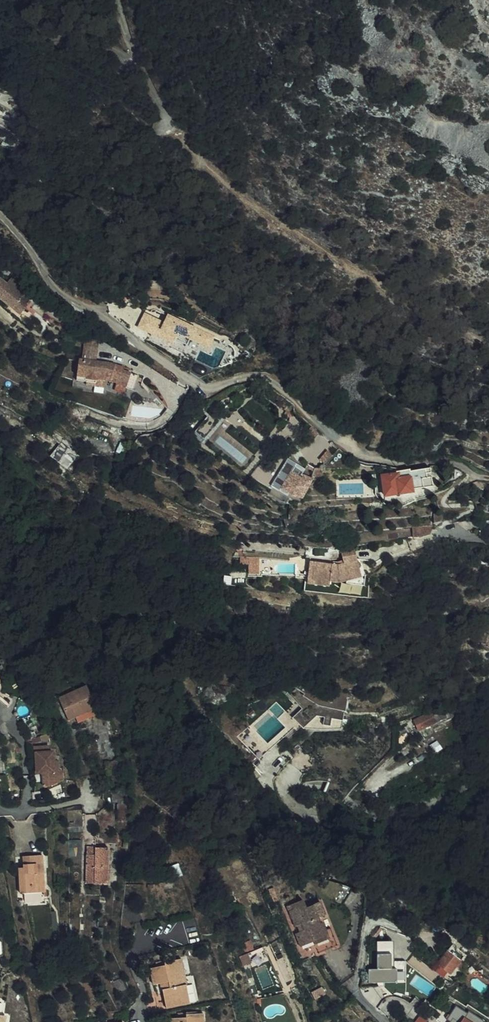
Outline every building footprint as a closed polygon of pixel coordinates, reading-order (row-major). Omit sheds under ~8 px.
[(2,301),(3,300),(15,290),(18,293),(22,289),(8,273),(2,278),(0,276),(0,299),(2,301)] [(3,300),(2,301),(5,305),(9,301),(16,309),(24,301),(17,294),(18,293),(15,290),(3,300)] [(12,312),(16,309),(9,301),(5,305),(12,312)] [(154,307),(165,313),(168,307),(157,302),(154,307)] [(135,324),(140,315),(133,310),(123,327),(141,339),(145,337),(148,331),(135,324)] [(148,331),(150,328),(156,318),(142,311),(140,315),(135,324),(148,331)] [(165,313),(160,321),(164,323),(169,316),(165,313)] [(156,318),(150,328),(157,332),(155,335),(169,344),(172,339),(183,345),(186,339),(194,344),(200,334),(169,316),(164,323),(160,321),(156,318)] [(84,333),(83,341),(95,343),(97,335),(84,333)] [(209,338),(200,334),(194,344),(203,349),(209,338)] [(93,359),(95,343),(83,341),(81,354),(77,354),(74,375),(83,377),(84,377),(84,375),(93,376),(93,374),(102,375),(107,377),(113,380),(114,379),(123,383),(121,387),(128,389),(135,375),(113,363),(93,359)] [(83,380),(101,383),(102,375),(93,374),(93,376),(84,375),(84,377),(83,377),(83,380)] [(110,386),(119,390),(121,387),(123,383),(114,379),(113,380),(110,386)] [(212,413),(194,434),(202,441),(219,420),(212,413)] [(319,431),(312,424),(307,430),(314,436),(319,431)] [(64,472),(78,453),(61,440),(47,459),(64,472)] [(323,461),(330,455),(326,451),(319,457),(323,461)] [(298,497),(308,481),(302,477),(302,472),(293,466),(296,462),(288,457),(271,483),(288,494),(298,497)] [(309,464),(304,472),(315,479),(320,471),(309,464)] [(427,478),(422,478),(422,474),(421,469),(406,471),(405,469),(388,472),(388,474),(377,476),(381,497),(408,492),(408,490),(429,487),(427,478)] [(339,552),(339,561),(349,562),(355,561),(353,549),(339,552)] [(250,556),(246,572),(254,574),(258,558),(250,556)] [(336,584),(343,581),(359,577),(355,561),(349,562),(339,561),(336,562),(330,562),(330,563),(308,559),(306,570),(303,581),(326,587),(328,582),(336,584)] [(364,576),(359,577),(343,581),(344,584),(364,585),(364,576)] [(59,695),(60,697),(70,717),(98,704),(94,696),(88,682),(59,695)] [(312,693),(302,685),(294,691),(287,698),(299,711),(290,720),(296,726),(301,731),(318,732),(339,731),(340,723),(342,713),(343,703),(319,698),(312,693)] [(450,717),(445,706),(433,711),(438,722),(450,717)] [(413,721),(417,732),(435,725),(431,714),(413,721)] [(39,772),(40,787),(59,780),(59,771),(55,771),(54,761),(50,762),(49,751),(45,752),(44,745),(32,746),(35,769),(39,772)] [(102,889),(104,852),(90,852),(89,859),(82,859),(80,888),(102,889)] [(44,890),(41,854),(23,855),(23,867),(19,867),(21,892),(44,890)] [(314,946),(319,943),(320,945),(321,948),(322,950),(331,947),(329,939),(327,940),(323,929),(321,922),(318,923),(316,917),(323,914),(319,902),(305,907),(303,898),(295,901),(291,902),(293,907),(288,908),(294,925),(301,923),(303,928),(295,932),(299,945),(306,943),(306,942),(312,940),(314,946)] [(400,928),(405,925),(400,916),(394,920),(400,928)] [(329,939),(331,947),(334,946),(328,928),(323,929),(327,940),(329,939)] [(363,969),(363,982),(396,984),(396,970),(393,970),(395,942),(377,941),(376,969),(363,969)] [(241,955),(244,964),(252,961),(249,952),(241,955)] [(452,973),(462,962),(450,952),(441,963),(452,973)] [(183,958),(179,959),(185,985),(188,984),(189,984),(187,975),(183,958)] [(190,997),(188,984),(185,985),(179,959),(167,961),(167,960),(158,962),(159,966),(152,968),(156,985),(168,982),(169,988),(165,989),(168,1002),(190,997)] [(258,973),(258,974),(257,975),(263,990),(274,985),(269,972),(268,972),(268,971),(267,970),(266,969),(264,968),(262,968),(260,969),(258,971),(258,973)] [(190,997),(191,1003),(199,1001),(193,974),(187,975),(189,984),(188,984),(190,997)] [(190,997),(168,1002),(169,1007),(191,1003),(190,997)] [(198,1012),(186,1014),(185,1012),(176,1013),(177,1018),(169,1019),(170,1021),(200,1021),(198,1012)] [(9,1016),(9,1014),(0,1013),(0,1021),(8,1021),(9,1016)]
